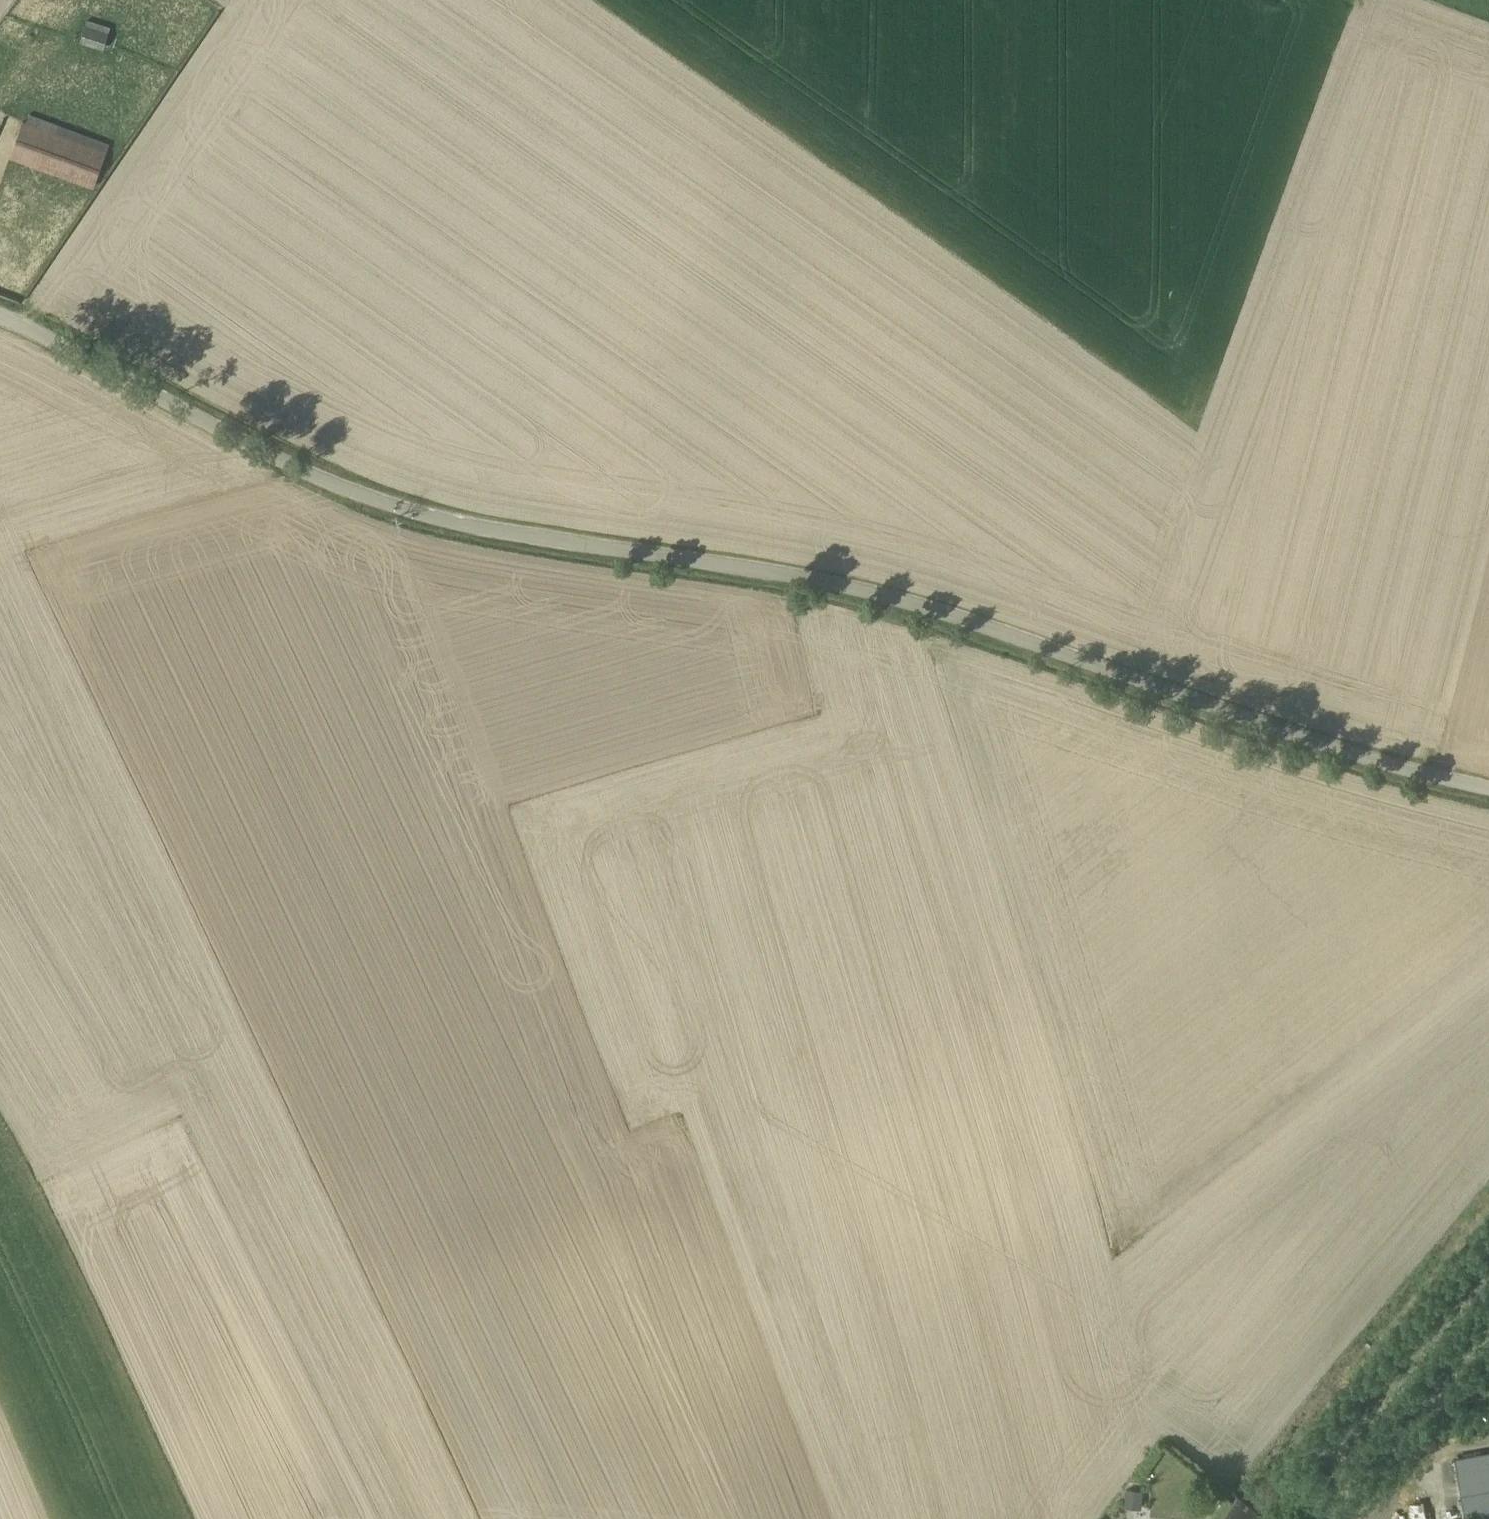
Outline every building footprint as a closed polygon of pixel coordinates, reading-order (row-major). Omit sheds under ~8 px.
[(107,42),(116,18),(92,10),(83,33),(107,42)] [(23,115),(9,152),(93,183),(109,138),(28,108),(25,116),(23,115)] [(1454,1459),(1465,1518),(1488,1518),(1488,1454),(1454,1459)] [(1137,1501),(1140,1488),(1128,1486),(1125,1499),(1137,1501)] [(1215,1518),(1269,1518),(1236,1493),(1236,1494),(1215,1518)]
